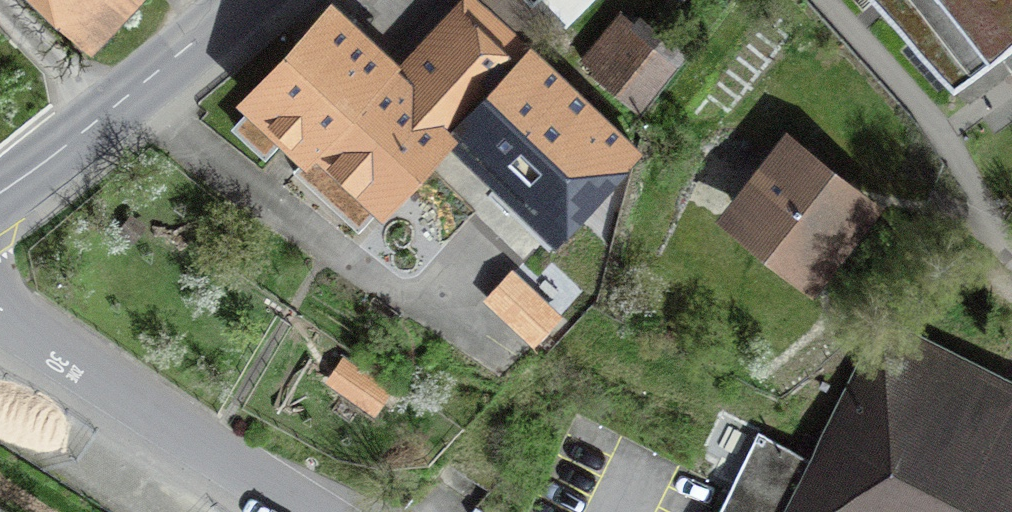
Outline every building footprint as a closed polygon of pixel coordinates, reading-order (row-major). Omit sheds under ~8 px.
[(78,24),(100,0),(51,0),(78,24)] [(524,32),(555,3),(566,14),(581,0),(493,0),(524,32)] [(954,90),(1011,48),(1011,0),(872,0),(954,90)] [(440,48),(406,85),(376,57),(332,17),(256,98),(377,211),(458,125),(563,223),(628,154),(475,11),(440,48)] [(671,60),(638,34),(603,78),(636,103),(671,60)] [(789,153),(740,215),(809,270),(864,201),(804,153),(798,160),(789,153)] [(885,326),(817,458),(757,427),(713,511),(1011,511),(1011,390),(885,326)]
